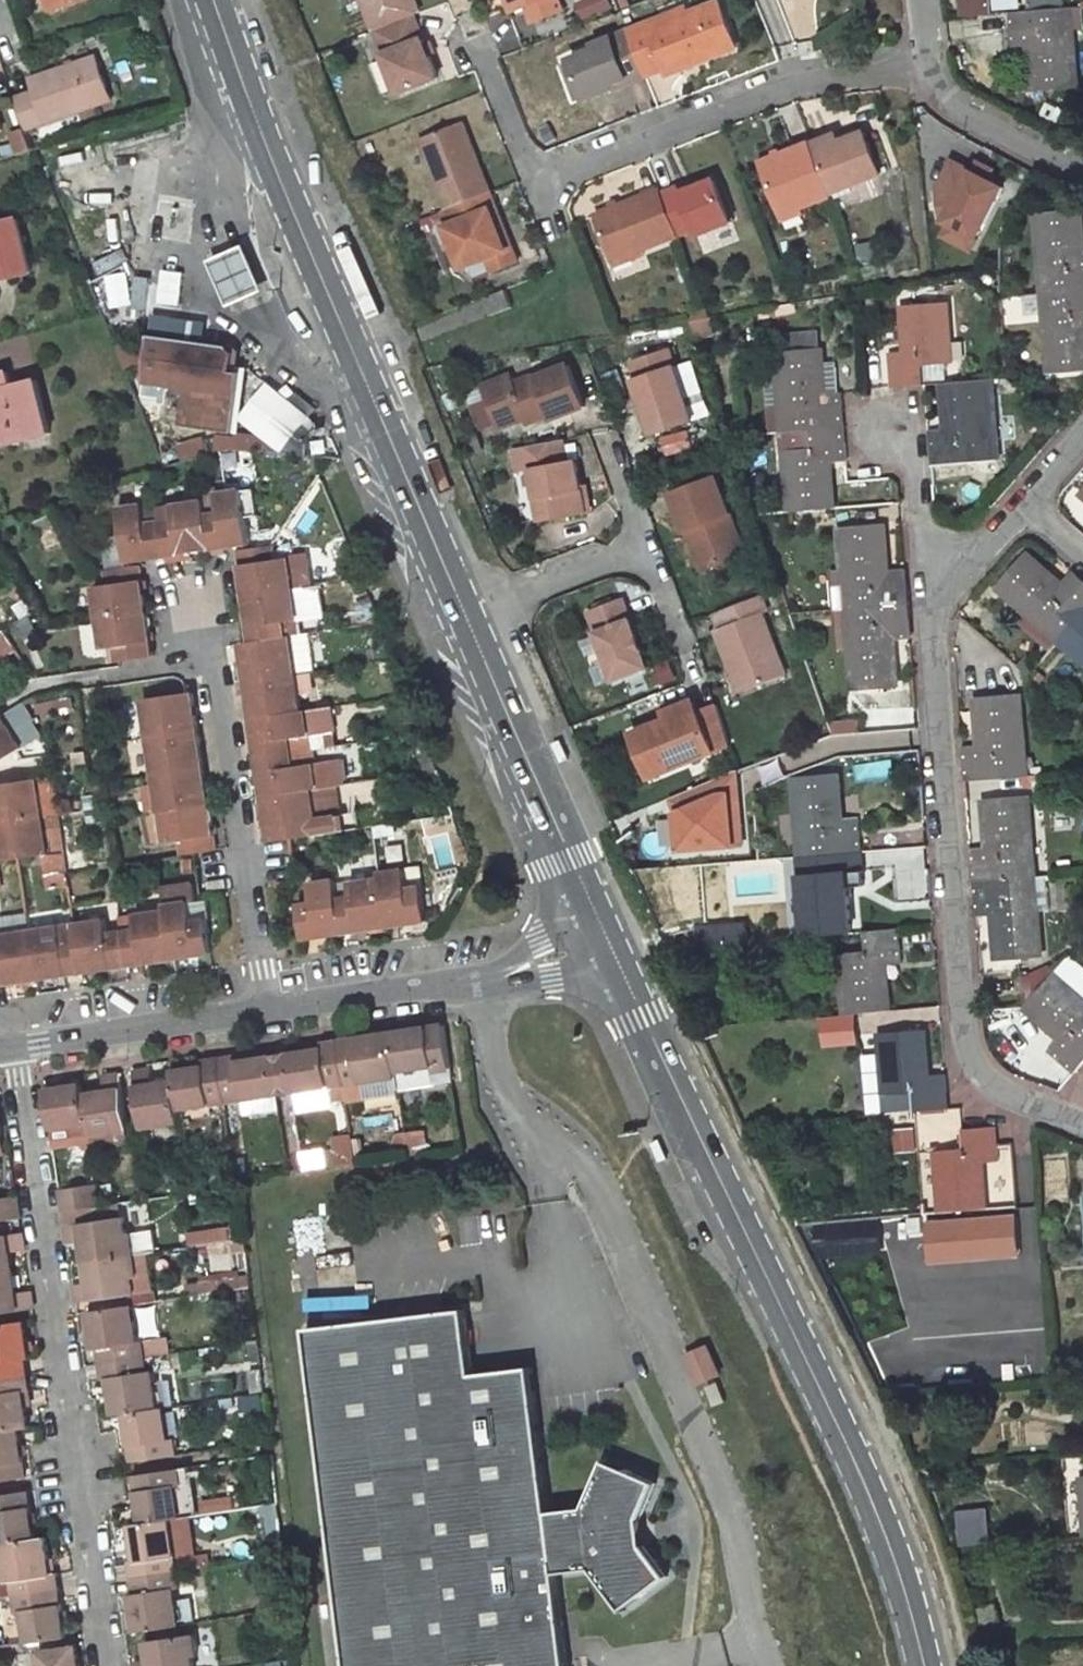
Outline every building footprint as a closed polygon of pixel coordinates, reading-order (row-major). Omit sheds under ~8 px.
[(60,15),(99,1),(98,0),(55,0),(60,15)] [(376,26),(420,9),(416,0),(366,0),(376,26)] [(514,12),(529,6),(535,22),(564,10),(560,0),(510,0),(514,12)] [(610,0),(580,0),(585,16),(612,8),(610,0)] [(964,17),(995,15),(994,0),(963,0),(964,17)] [(670,73),(737,45),(719,2),(652,29),(649,23),(628,32),(632,41),(646,77),(668,68),(670,73)] [(1036,89),(1081,86),(1076,8),(1022,12),(1017,12),(1017,24),(1019,44),(1033,43),(1036,89)] [(380,37),(403,93),(441,77),(420,22),(380,37)] [(613,84),(629,77),(631,83),(646,77),(632,41),(618,46),(614,37),(595,44),(598,50),(570,61),(571,64),(585,101),(615,89),(613,84)] [(34,87),(15,93),(26,128),(115,99),(100,53),(30,75),(34,87)] [(491,187),(465,121),(420,137),(445,205),(491,187)] [(830,199),(884,178),(867,134),(813,156),(830,199)] [(761,165),(783,220),(831,202),(830,199),(813,156),(809,146),(761,165)] [(954,156),(928,215),(947,223),(940,237),(980,254),(1012,181),(954,156)] [(695,236),(731,221),(715,181),(679,194),(677,187),(658,194),(675,237),(693,231),(695,236)] [(505,242),(490,205),(496,202),(491,187),(445,205),(440,207),(462,266),(487,255),(492,268),(518,257),(511,240),(505,242)] [(613,260),(675,237),(658,194),(657,190),(595,214),(613,260)] [(1079,211),(1036,217),(1043,297),(1082,293),(1082,247),(1079,211)] [(0,224),(0,280),(35,271),(20,219),(0,224)] [(233,302),(269,288),(251,243),(215,257),(233,302)] [(488,312),(509,303),(502,286),(481,295),(488,312)] [(1082,374),(1082,293),(1043,297),(1052,377),(1082,374)] [(955,383),(948,302),(907,305),(911,351),(892,352),(893,388),(944,384),(955,383)] [(694,340),(713,333),(707,317),(687,321),(694,340)] [(237,429),(245,368),(235,367),(238,351),(229,343),(153,333),(147,380),(188,386),(183,422),(237,429)] [(692,415),(667,343),(627,355),(633,372),(630,373),(651,430),(692,415)] [(781,386),(782,410),(770,411),(772,434),(784,433),(845,427),(843,393),(825,393),(823,348),(778,350),(781,386)] [(491,416),(521,406),(523,414),(546,406),(548,414),(583,402),(567,361),(534,373),(532,369),(509,377),(506,367),(477,377),(491,416)] [(3,445),(56,430),(42,378),(14,386),(11,370),(0,373),(0,434),(3,445)] [(933,468),(996,463),(986,381),(955,383),(944,384),(948,430),(930,431),(933,468)] [(768,387),(770,411),(782,410),(781,386),(768,387)] [(219,431),(219,448),(282,449),(282,435),(271,434),(271,389),(250,388),(249,431),(219,431)] [(833,511),(829,465),(848,463),(845,427),(784,433),(790,515),(833,511)] [(529,462),(538,514),(585,506),(577,455),(567,456),(564,436),(511,444),(514,465),(529,462)] [(692,521),(708,564),(744,551),(714,474),(669,491),(682,524),(692,521)] [(218,549),(244,545),(259,543),(251,488),(226,492),(229,511),(221,512),(221,513),(215,514),(213,514),(218,549)] [(218,549),(213,514),(215,514),(213,500),(180,505),(182,517),(167,520),(173,555),(218,549)] [(124,505),(131,561),(145,559),(173,555),(167,520),(154,522),(150,501),(124,505)] [(708,564),(692,521),(682,524),(699,568),(708,564)] [(908,567),(891,568),(888,525),(842,530),(849,609),(910,602),(908,567)] [(252,594),(300,587),(296,555),(283,557),(281,544),(280,546),(245,551),(252,594)] [(1029,559),(1000,592),(1057,643),(1082,614),(1082,586),(1071,576),(1061,587),(1029,559)] [(103,616),(152,609),(146,566),(110,571),(112,582),(98,584),(103,616)] [(300,587),(304,620),(322,617),(316,585),(300,587)] [(252,594),(259,641),(295,636),(299,635),(306,634),(304,620),(300,587),(252,594)] [(587,605),(613,677),(649,663),(622,592),(587,605)] [(708,632),(719,661),(726,659),(737,690),(782,673),(754,598),(709,614),(715,630),(708,632)] [(855,687),(899,681),(895,638),(913,637),(910,602),(849,609),(855,687)] [(158,656),(152,609),(103,616),(108,648),(121,646),(124,661),(158,656)] [(1057,643),(1082,667),(1082,614),(1057,643)] [(16,625),(26,641),(41,631),(31,616),(16,625)] [(255,679),(304,672),(304,669),(307,669),(305,654),(302,654),(299,635),(295,636),(259,641),(250,642),(255,679)] [(304,672),(255,679),(260,718),(310,711),(307,692),(310,691),(308,677),(305,678),(304,672)] [(152,700),(155,718),(152,719),(154,734),(157,734),(158,737),(207,730),(202,693),(152,700)] [(667,723),(695,713),(690,699),(662,709),(665,717),(667,723)] [(1025,780),(1021,702),(980,707),(982,747),(964,748),(966,783),(1025,780)] [(642,775),(727,742),(715,705),(695,713),(667,723),(665,717),(626,732),(642,775)] [(310,711),(260,718),(265,757),(318,749),(317,736),(342,733),(338,707),(310,711)] [(23,751),(21,747),(24,744),(17,733),(13,735),(2,718),(0,719),(0,765),(23,751)] [(163,774),(212,767),(207,730),(158,737),(158,741),(154,742),(156,757),(161,757),(163,774)] [(318,749),(265,757),(270,797),(319,790),(350,785),(346,759),(320,763),(318,749)] [(168,812),(217,805),(212,767),(163,774),(166,796),(162,797),(164,809),(168,810),(168,812)] [(843,821),(841,774),(795,778),(800,851),(862,845),(862,820),(843,821)] [(0,787),(0,823),(42,817),(41,814),(45,813),(44,803),(40,804),(37,782),(0,787)] [(740,783),(677,786),(680,850),(744,847),(740,783)] [(270,797),(276,842),(298,838),(346,832),(344,818),(323,821),(319,790),(270,797)] [(1034,883),(1028,802),(985,805),(988,848),(971,850),(974,887),(1034,883)] [(224,849),(217,805),(168,812),(172,843),(186,841),(188,854),(224,849)] [(366,815),(344,818),(346,832),(368,828),(366,815)] [(47,855),(44,837),(49,837),(46,821),(42,822),(42,817),(0,823),(0,862),(47,855)] [(849,888),(866,886),(862,845),(800,851),(807,940),(851,937),(849,888)] [(394,930),(436,924),(432,888),(415,890),(413,873),(386,877),(387,881),(394,930)] [(394,930),(387,881),(356,886),(358,899),(344,901),(350,936),(394,930)] [(997,967),(1040,965),(1034,883),(974,887),(976,920),(994,919),(997,967)] [(350,936),(344,901),(342,884),(318,887),(321,905),(306,907),(311,941),(350,936)] [(199,923),(196,906),(202,905),(198,885),(168,890),(171,912),(178,962),(218,956),(213,921),(199,923)] [(178,962),(171,912),(140,916),(142,931),(129,933),(134,968),(178,962)] [(134,968),(129,933),(114,935),(112,921),(81,925),(83,939),(88,975),(134,968)] [(88,975),(83,939),(68,941),(66,927),(34,932),(42,982),(88,975)] [(42,982),(34,932),(3,936),(0,937),(0,987),(42,982)] [(886,969),(902,967),(899,933),(867,935),(869,956),(838,959),(845,1017),(887,1014),(886,969)] [(1057,1042),(1045,1054),(1071,1079),(1082,1066),(1082,1008),(1052,979),(1021,1010),(1057,1042)] [(455,1029),(401,1037),(406,1074),(441,1069),(442,1075),(461,1072),(455,1029)] [(928,1077),(924,1033),(881,1037),(884,1097),(913,1096),(913,1115),(947,1113),(944,1076),(928,1077)] [(355,1088),(406,1080),(406,1074),(401,1037),(349,1044),(355,1088)] [(301,1096),(355,1088),(349,1044),(331,1047),(332,1053),(295,1058),(301,1096)] [(238,1105),(290,1097),(284,1060),(249,1065),(248,1058),(231,1061),(238,1105)] [(284,1060),(290,1097),(301,1096),(295,1058),(284,1060)] [(189,1112),(238,1105),(231,1061),(214,1063),(215,1070),(183,1075),(185,1085),(189,1112)] [(189,1112),(185,1085),(165,1088),(163,1070),(146,1073),(154,1131),(191,1125),(189,1112)] [(103,1138),(139,1133),(131,1075),(111,1078),(114,1095),(96,1097),(101,1124),(103,1138)] [(62,1130),(101,1124),(96,1097),(95,1087),(56,1092),(62,1130)] [(9,1099),(0,1100),(0,1139),(14,1137),(9,1099)] [(994,1128),(966,1129),(967,1152),(936,1156),(939,1216),(985,1213),(982,1168),(998,1166),(994,1128)] [(354,1135),(335,1136),(337,1162),(356,1160),(354,1135)] [(431,1135),(415,1138),(418,1158),(418,1159),(434,1157),(431,1135)] [(0,1139),(0,1156),(17,1153),(14,1137),(0,1139)] [(75,1215),(115,1208),(111,1187),(72,1192),(75,1215)] [(31,1220),(28,1199),(0,1203),(0,1225),(31,1220)] [(1024,1255),(1022,1214),(930,1220),(932,1261),(1024,1255)] [(94,1245),(99,1285),(84,1287),(86,1306),(143,1298),(142,1281),(146,1280),(140,1237),(136,1237),(133,1223),(76,1231),(78,1247),(94,1245)] [(42,1312),(39,1294),(25,1296),(20,1257),(33,1254),(31,1238),(0,1242),(0,1318),(42,1312)] [(118,1383),(123,1418),(132,1417),(140,1465),(182,1459),(180,1443),(174,1444),(166,1375),(156,1375),(152,1344),(146,1344),(140,1309),(97,1315),(104,1354),(108,1353),(112,1383),(118,1383)] [(627,1616),(671,1583),(648,1552),(644,1525),(660,1489),(609,1467),(609,1466),(608,1466),(588,1514),(553,1518),(535,1373),(477,1380),(469,1315),(309,1334),(349,1665),(570,1665),(560,1580),(595,1576),(627,1618),(628,1617),(627,1616)] [(33,1482),(26,1433),(36,1431),(30,1395),(36,1394),(32,1363),(39,1362),(32,1326),(0,1330),(0,1486),(33,1482)] [(689,1359),(700,1387),(726,1375),(714,1348),(689,1359)] [(718,1385),(708,1390),(716,1409),(726,1404),(718,1385)] [(137,1527),(142,1563),(136,1563),(140,1594),(134,1595),(139,1635),(182,1628),(177,1592),(184,1591),(175,1522),(185,1520),(181,1489),(186,1489),(185,1473),(141,1479),(148,1526),(137,1527)] [(12,1584),(17,1583),(21,1614),(26,1613),(31,1646),(69,1641),(61,1575),(56,1576),(50,1540),(41,1541),(35,1494),(0,1499),(0,1536),(2,1547),(7,1546),(12,1584)] [(960,1508),(960,1543),(992,1544),(993,1508),(960,1508)] [(191,1662),(197,1662),(194,1640),(149,1646),(151,1663),(136,1665),(137,1665),(192,1665),(191,1662)] [(79,1648),(42,1653),(44,1665),(82,1665),(79,1648)]
